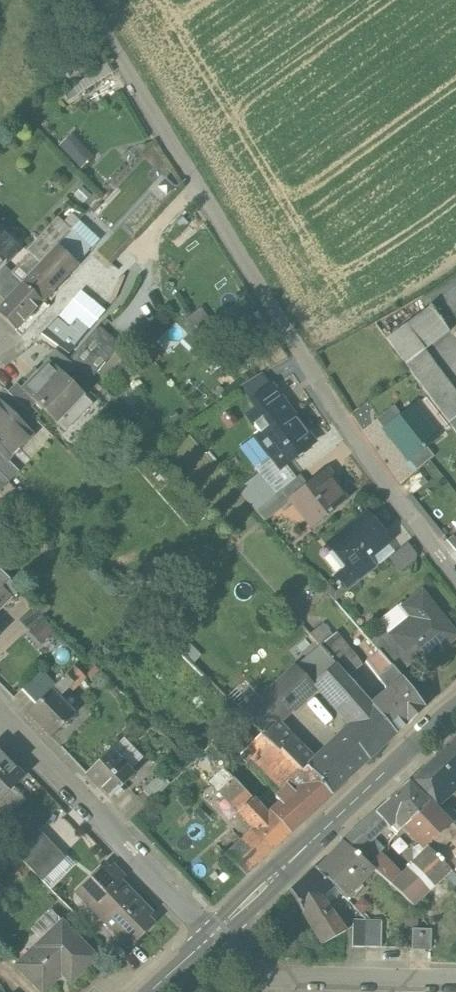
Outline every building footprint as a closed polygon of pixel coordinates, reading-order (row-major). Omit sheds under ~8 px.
[(82,165),(95,150),(70,130),(58,145),(82,165)] [(0,237),(0,262),(5,267),(16,255),(11,251),(13,249),(0,237)] [(68,237),(60,246),(79,264),(86,256),(68,237)] [(38,269),(24,284),(43,303),(79,264),(60,246),(48,259),(38,269)] [(41,252),(31,262),(38,269),(48,259),(41,252)] [(0,262),(0,292),(9,301),(21,288),(11,279),(15,275),(5,267),(0,262)] [(24,284),(21,288),(9,301),(0,310),(0,314),(17,331),(43,303),(24,284)] [(423,352),(449,331),(431,309),(387,340),(455,433),(455,395),(423,352)] [(72,323),(60,315),(51,325),(42,334),(72,356),(92,330),(78,319),(72,323)] [(83,346),(70,363),(75,367),(91,380),(105,363),(83,346)] [(70,363),(54,351),(46,359),(48,362),(49,361),(66,378),(75,367),(70,363)] [(66,378),(49,361),(48,362),(38,372),(37,372),(29,381),(29,382),(22,389),(21,389),(35,404),(61,429),(88,400),(66,378)] [(35,404),(21,389),(22,389),(17,385),(8,393),(21,406),(27,412),(35,404)] [(260,433),(289,410),(271,387),(251,402),(257,409),(247,417),(260,433)] [(5,390),(0,395),(0,403),(12,415),(21,406),(8,393),(5,390)] [(0,403),(0,457),(7,463),(8,462),(33,436),(12,415),(0,403)] [(394,407),(377,420),(384,429),(401,416),(394,407)] [(401,416),(384,429),(395,443),(397,441),(405,452),(403,453),(409,461),(427,447),(438,439),(437,438),(433,441),(424,430),(428,427),(412,407),(401,416)] [(314,443),(289,410),(260,433),(256,436),(280,468),(314,443)] [(409,461),(416,470),(434,456),(427,447),(409,461)] [(0,457),(0,475),(8,483),(18,473),(8,462),(7,463),(0,457)] [(325,471),(293,496),(315,525),(328,515),(331,513),(330,512),(346,500),(335,486),(336,485),(335,484),(326,473),(327,472),(325,471)] [(8,483),(0,475),(0,492),(8,483)] [(258,476),(238,492),(255,511),(274,495),(258,476)] [(274,495),(255,511),(264,521),(288,502),(279,492),(274,495)] [(367,514),(329,544),(347,567),(351,572),(369,558),(388,542),(367,514)] [(369,558),(351,572),(347,567),(337,576),(349,591),(377,568),(369,558)] [(1,588),(10,579),(1,571),(0,572),(0,589),(1,588)] [(0,589),(0,607),(10,597),(1,588),(0,589)] [(421,592),(403,607),(411,618),(391,634),(389,635),(412,663),(417,670),(452,642),(438,624),(443,620),(421,592)] [(35,604),(17,621),(28,631),(46,614),(35,604)] [(412,663),(389,635),(391,634),(387,628),(371,642),(379,651),(398,674),(412,663)] [(259,701),(197,633),(178,652),(242,716),(259,701)] [(362,666),(336,634),(320,647),(337,666),(347,678),(362,666)] [(315,687),(276,645),(252,667),(273,690),(271,691),(290,711),(315,687)] [(379,651),(366,662),(387,691),(402,679),(398,674),(379,651)] [(343,734),(367,762),(397,735),(379,714),(347,678),(337,666),(317,683),(354,725),(343,734)] [(84,678),(74,669),(66,677),(73,684),(68,690),(71,691),(84,678)] [(41,672),(20,692),(35,707),(55,687),(41,672)] [(79,719),(57,697),(61,696),(68,690),(73,684),(66,677),(55,687),(35,707),(27,714),(51,739),(66,725),(69,728),(79,719)] [(425,707),(402,679),(387,691),(380,697),(388,705),(379,714),(397,735),(425,707)] [(290,711),(271,691),(259,701),(242,716),(262,736),(280,754),(281,753),(294,740),(277,724),(290,711)] [(343,734),(315,760),(340,787),(367,762),(343,734)] [(330,796),(308,769),(302,775),(281,753),(280,754),(262,736),(243,752),(248,761),(243,766),(283,806),(274,814),(291,832),(330,796)] [(411,780),(437,808),(455,791),(455,739),(411,780)] [(340,787),(315,760),(314,760),(294,740),(281,753),(302,775),(308,769),(330,796),(340,787)] [(229,766),(223,770),(232,779),(235,775),(234,772),(237,768),(232,762),(237,759),(223,744),(215,751),(229,766)] [(135,774),(111,750),(85,774),(110,799),(135,774)] [(23,779),(0,755),(0,801),(23,779)] [(160,775),(154,781),(149,777),(139,787),(152,801),(169,784),(160,775)] [(252,800),(232,779),(218,792),(239,813),(252,800)] [(429,803),(410,782),(363,824),(374,837),(385,827),(388,830),(397,822),(402,828),(429,803)] [(291,832),(274,814),(269,818),(252,800),(239,813),(255,830),(243,840),(261,860),(291,832)] [(402,828),(422,850),(424,852),(427,849),(444,866),(455,854),(455,829),(448,822),(429,803),(402,828)] [(363,824),(343,842),(355,852),(355,853),(368,866),(378,856),(382,851),(372,839),(374,837),(363,824)] [(37,830),(14,852),(40,878),(62,857),(37,830)] [(261,860),(243,840),(226,855),(245,875),(261,860)] [(355,852),(343,842),(317,870),(334,886),(345,899),(372,870),(368,866),(355,853),(355,852)] [(427,849),(424,852),(422,850),(417,855),(421,859),(408,872),(428,892),(449,872),(444,866),(427,849)] [(401,878),(378,856),(368,866),(372,870),(391,888),(401,878)] [(130,891),(108,868),(80,895),(129,946),(151,924),(144,917),(149,912),(129,891),(130,891)] [(317,870),(315,868),(290,890),(322,944),(345,931),(321,898),(334,886),(317,870)] [(428,892),(408,872),(401,878),(391,888),(411,909),(428,892)] [(63,921),(17,964),(43,991),(63,973),(71,981),(96,957),(63,921)] [(367,922),(353,921),(352,948),(366,949),(367,922)] [(381,923),(367,922),(366,949),(381,950),(381,923)] [(431,930),(412,929),(411,949),(431,950),(431,930)]
